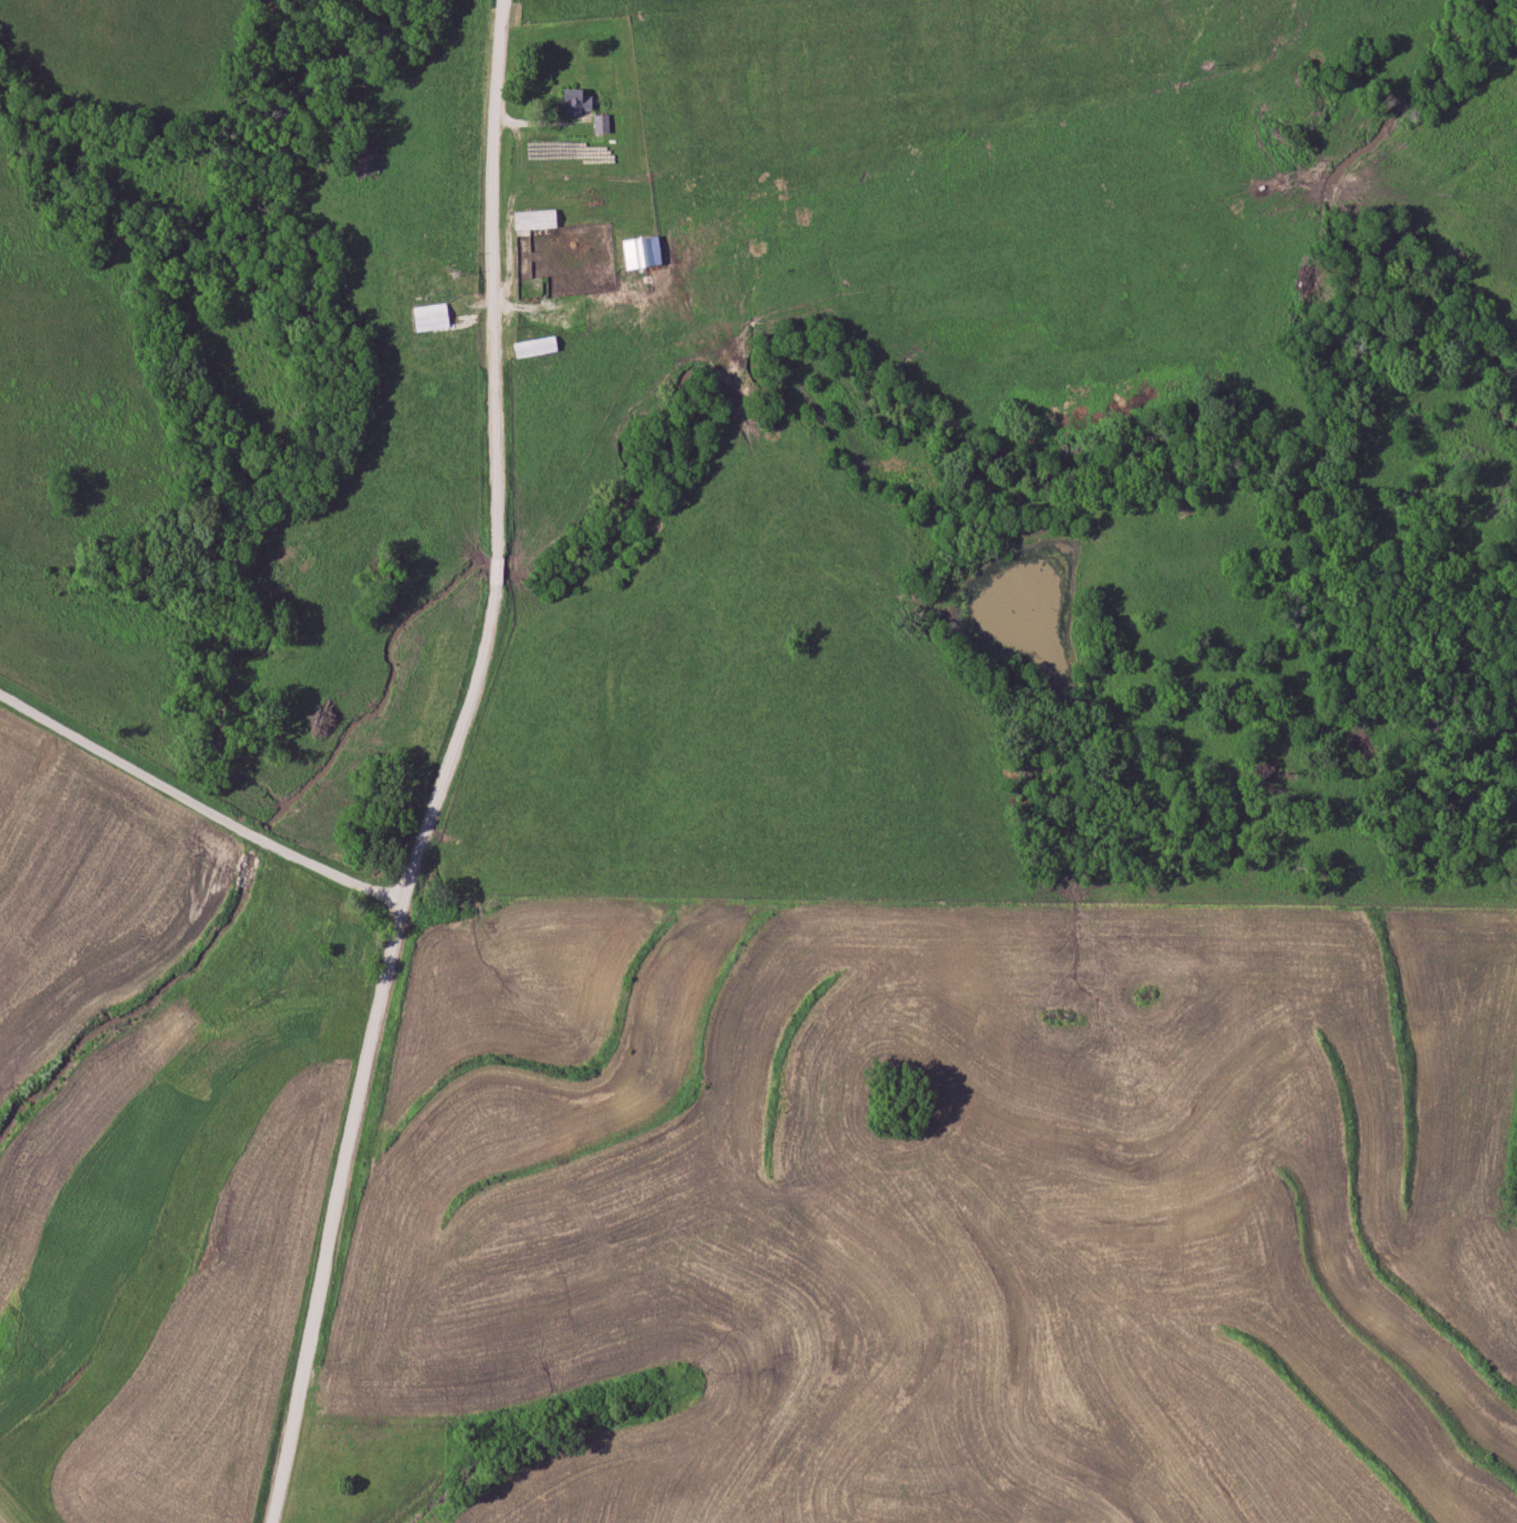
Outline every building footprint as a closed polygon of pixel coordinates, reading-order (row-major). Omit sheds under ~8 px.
[(593,28),(610,28),(610,20),(593,20),(593,28)] [(595,112),(595,89),(562,89),(562,112),(595,112)] [(610,135),(610,116),(595,116),(595,135),(610,135)] [(559,229),(559,210),(515,210),(516,229),(559,229)] [(661,236),(625,240),(629,270),(665,266),(661,236)] [(416,329),(449,329),(449,305),(416,305),(416,329)] [(560,351),(557,336),(515,343),(518,358),(560,351)]
